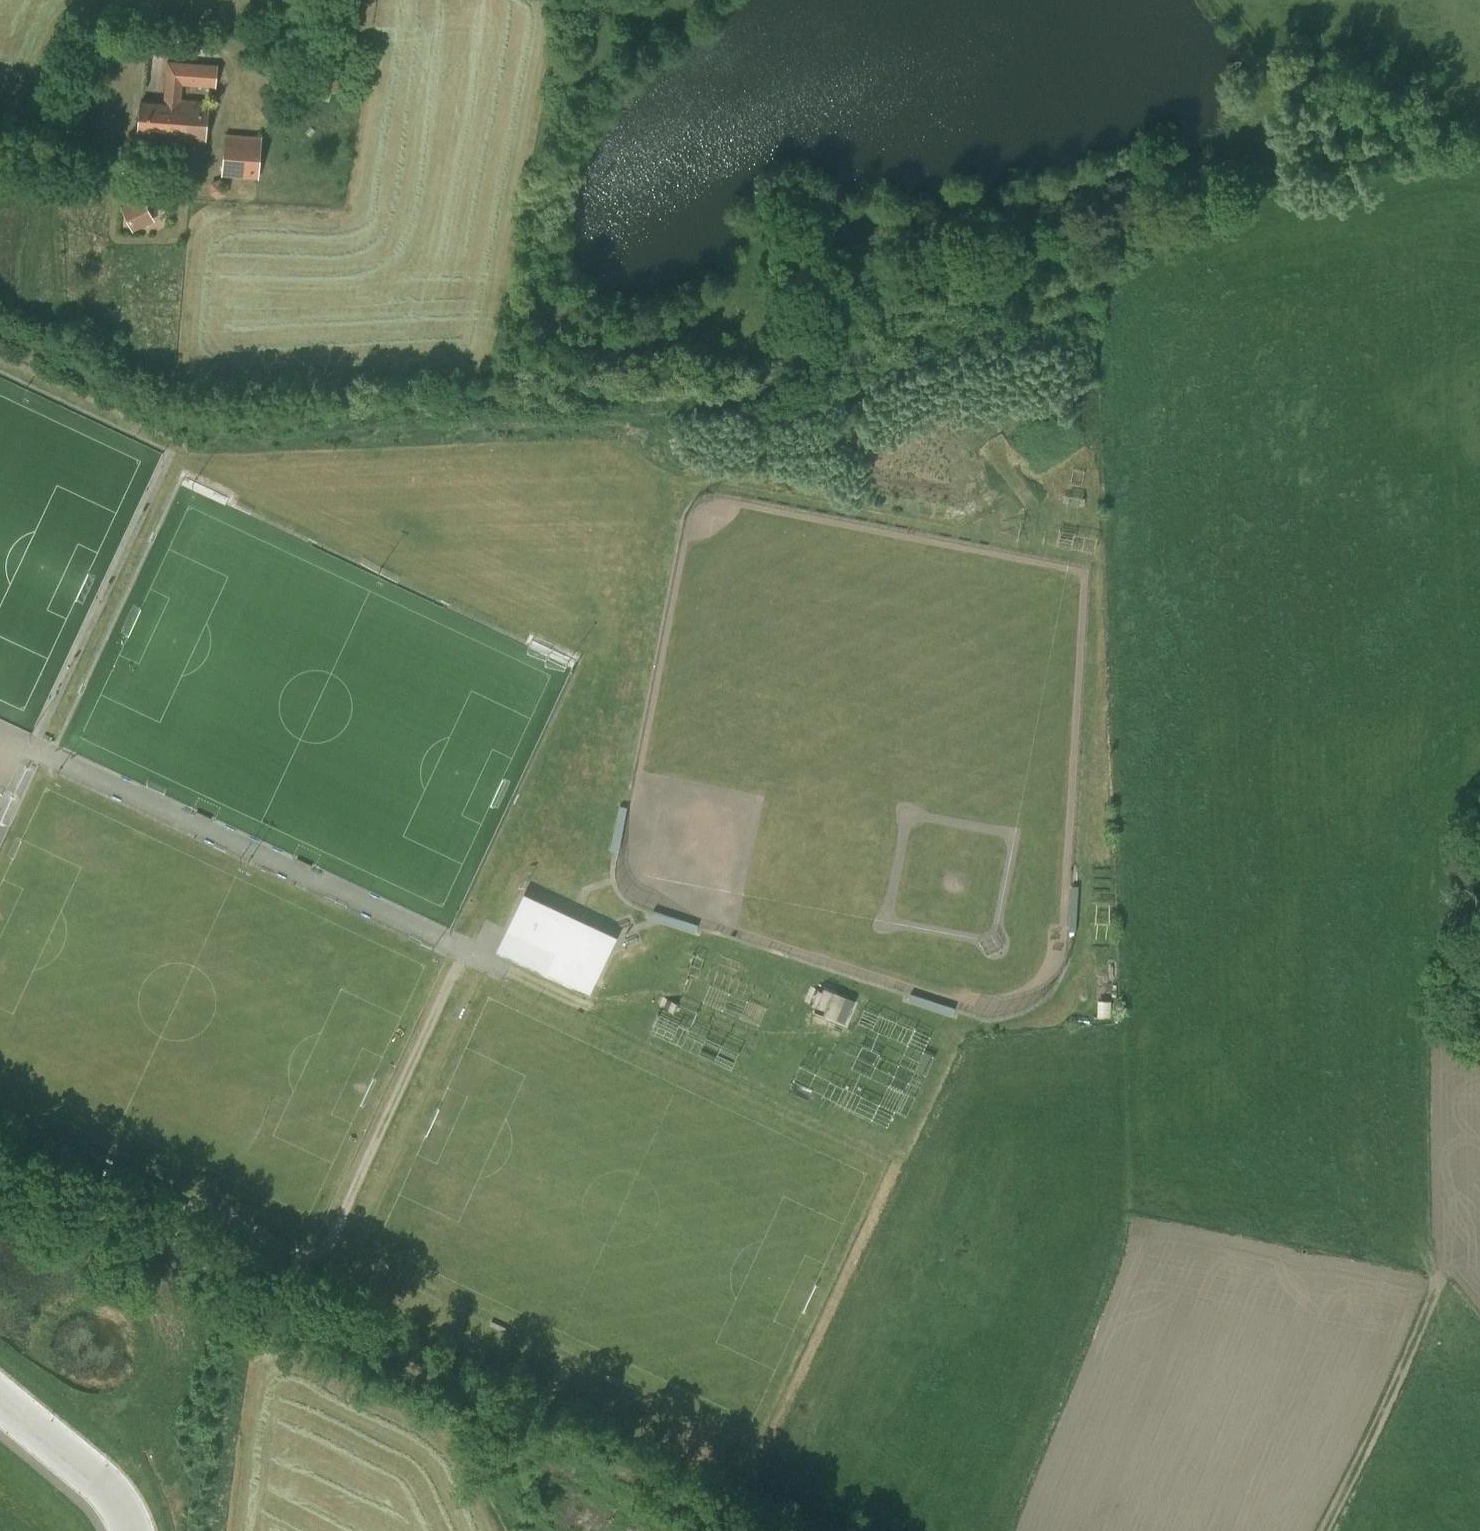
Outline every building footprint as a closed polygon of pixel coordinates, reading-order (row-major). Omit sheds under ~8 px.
[(167,139),(206,143),(209,102),(182,100),(183,86),(216,88),(218,65),(167,60),(163,104),(141,102),(138,132),(168,135),(167,139)] [(221,176),(259,179),(262,136),(225,133),(221,176)] [(142,196),(120,206),(132,231),(155,220),(142,196)] [(510,931),(556,953),(546,973),(585,992),(610,940),(526,899),(510,931)] [(830,985),(821,1009),(854,1021),(863,997),(830,985)] [(143,1186),(133,1182),(130,1189),(140,1193),(143,1186)]
